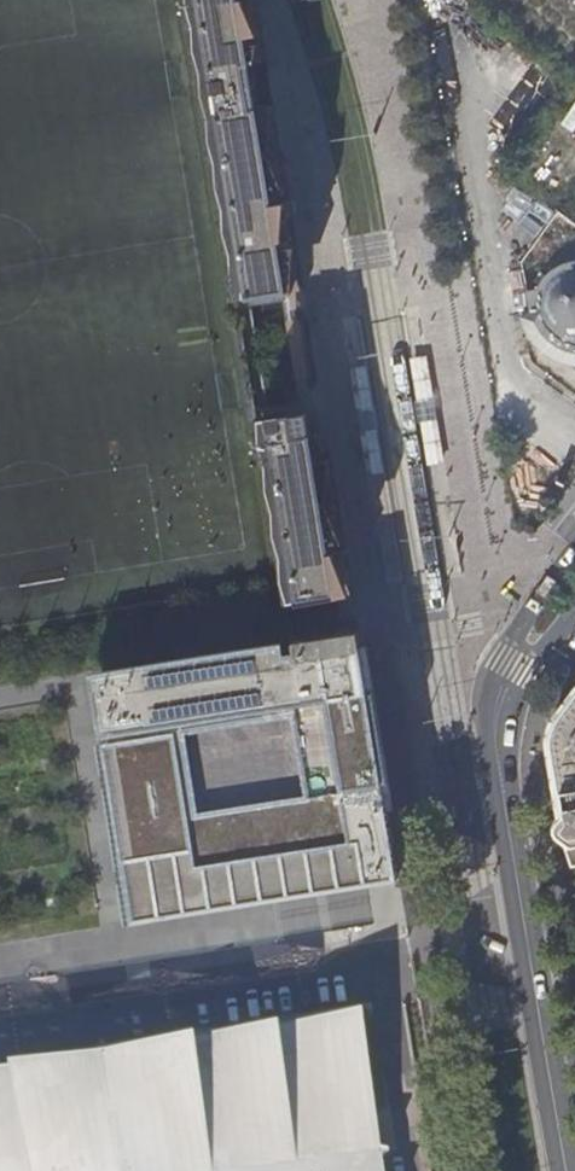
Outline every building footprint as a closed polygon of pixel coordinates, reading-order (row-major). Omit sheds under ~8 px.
[(375,921),(367,890),(405,881),(363,621),(295,630),(290,597),(259,408),(240,290),(192,0),(0,0),(0,982),(375,921)] [(240,290),(251,288),(292,281),(280,205),(276,185),(290,182),(276,95),(262,97),(255,54),(268,51),(252,0),(192,0),(240,290)] [(565,123),(574,128),(574,106),(565,123)] [(555,274),(548,281),(542,291),(539,305),(541,318),(546,330),(557,338),(566,343),(574,344),(574,268),(570,268),(555,274)] [(548,281),(555,274),(550,271),(539,284),(533,302),(539,305),(542,291),(548,281)] [(251,288),(240,290),(259,408),(271,406),(251,288)] [(557,338),(534,344),(541,355),(550,364),(562,370),(574,373),(574,344),(566,343),(557,338)] [(435,397),(427,354),(409,357),(417,400),(435,397)] [(373,407),(365,364),(349,366),(356,410),(373,407)] [(259,408),(290,597),(346,588),(348,539),(334,542),(333,535),(347,532),(334,448),(319,451),(318,444),(310,398),(271,406),(259,408)] [(310,398),(318,444),(332,441),(314,398),(310,398)] [(446,460),(438,418),(420,421),(427,464),(446,460)] [(377,427),(360,430),(367,474),(385,471),(377,427)] [(548,726),(565,828),(568,828),(573,834),(574,848),(574,689),(548,726)] [(357,1021),(0,1075),(0,1170),(380,1170),(357,1021)]
